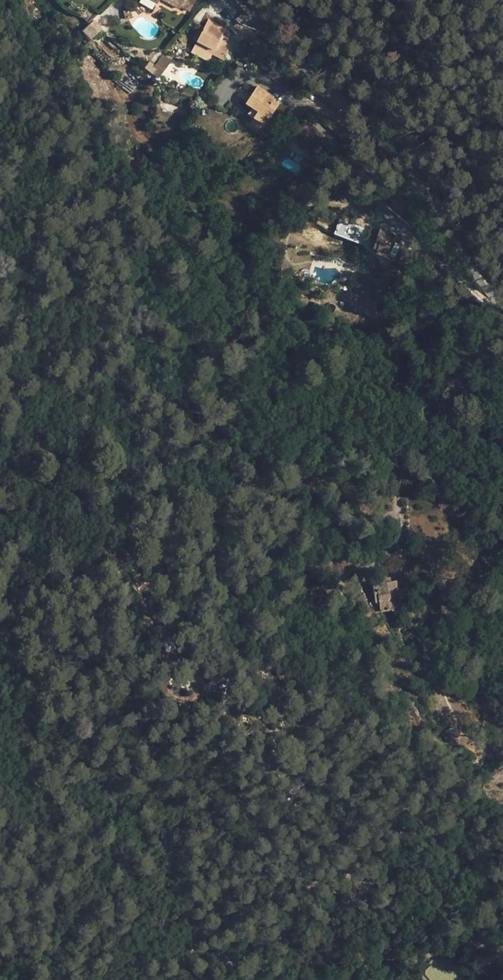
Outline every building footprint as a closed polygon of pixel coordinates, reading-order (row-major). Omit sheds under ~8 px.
[(180,8),(181,7),(189,12),(196,0),(195,0),(164,0),(180,8)] [(90,40),(103,29),(94,19),(82,30),(90,40)] [(226,29),(208,20),(195,46),(203,50),(205,47),(213,52),(215,48),(226,54),(231,45),(220,40),(226,29)] [(223,60),(226,54),(215,48),(213,52),(212,54),(223,60)] [(144,68),(148,71),(153,65),(150,61),(144,68)] [(270,95),(257,87),(245,104),(251,109),(247,115),(253,118),(255,114),(267,122),(279,104),(272,100),(269,97),(270,95)] [(255,114),(253,118),(264,126),(267,122),(255,114)] [(260,131),(264,126),(253,118),(249,124),(260,131)] [(308,146),(315,152),(327,140),(312,126),(311,128),(307,125),(304,122),(290,136),(295,141),(297,143),(299,141),(303,137),(310,144),(308,146)] [(295,141),(290,136),(286,141),(290,145),(295,141)] [(306,148),(308,146),(310,144),(303,137),(299,141),(306,148)] [(375,254),(384,258),(393,235),(380,230),(372,249),(373,250),(373,251),(373,252),(374,253),(376,253),(375,254)] [(355,572),(352,556),(345,557),(347,573),(355,572)] [(397,597),(398,597),(395,580),(391,581),(390,578),(374,581),(374,584),(371,585),(374,599),(377,599),(379,611),(390,609),(388,599),(397,597)] [(388,599),(390,609),(398,608),(397,597),(388,599)] [(244,683),(239,668),(232,670),(237,686),(244,683)] [(458,736),(456,729),(441,732),(443,739),(458,736)] [(440,956),(422,974),(429,979),(455,979),(460,975),(440,956)]
